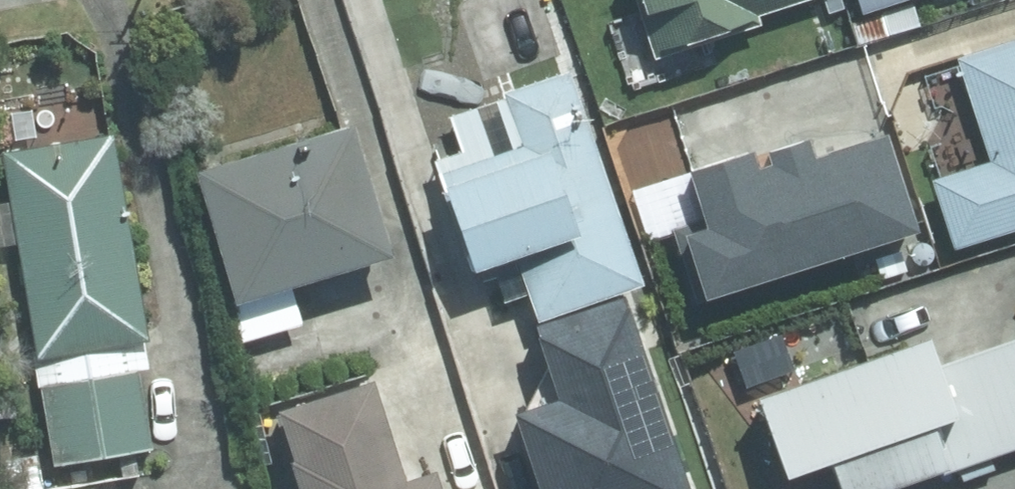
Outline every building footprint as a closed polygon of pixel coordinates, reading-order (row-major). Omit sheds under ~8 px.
[(654,64),(759,29),(755,18),(809,0),(632,0),(654,64)] [(860,16),(906,0),(854,0),(860,16)] [(957,58),(993,162),(930,184),(952,248),(1014,226),(1014,37),(957,58)] [(499,90),(518,143),(417,173),(450,281),(514,262),(533,325),(640,293),(572,68),(499,90)] [(348,122),(192,166),(228,283),(217,287),(235,345),(308,322),(296,283),(389,255),(348,122)] [(110,129),(3,148),(40,365),(148,346),(110,129)] [(920,235),(875,133),(810,155),(803,133),(760,148),(765,164),(756,167),(749,148),(691,167),(707,216),(672,227),(699,308),(920,235)] [(550,324),(565,374),(587,450),(673,425),(636,299),(550,324)] [(940,362),(932,336),(755,392),(781,474),(829,459),(958,417),(940,362)] [(940,362),(958,417),(829,459),(838,488),(872,488),(1014,443),(1014,338),(940,362)] [(148,346),(40,365),(58,464),(155,448),(142,370),(155,368),(151,345),(148,346)] [(273,409),(295,488),(452,488),(445,462),(401,474),(374,377),(273,409)] [(490,409),(514,488),(539,488),(590,474),(564,387),(490,409)]
